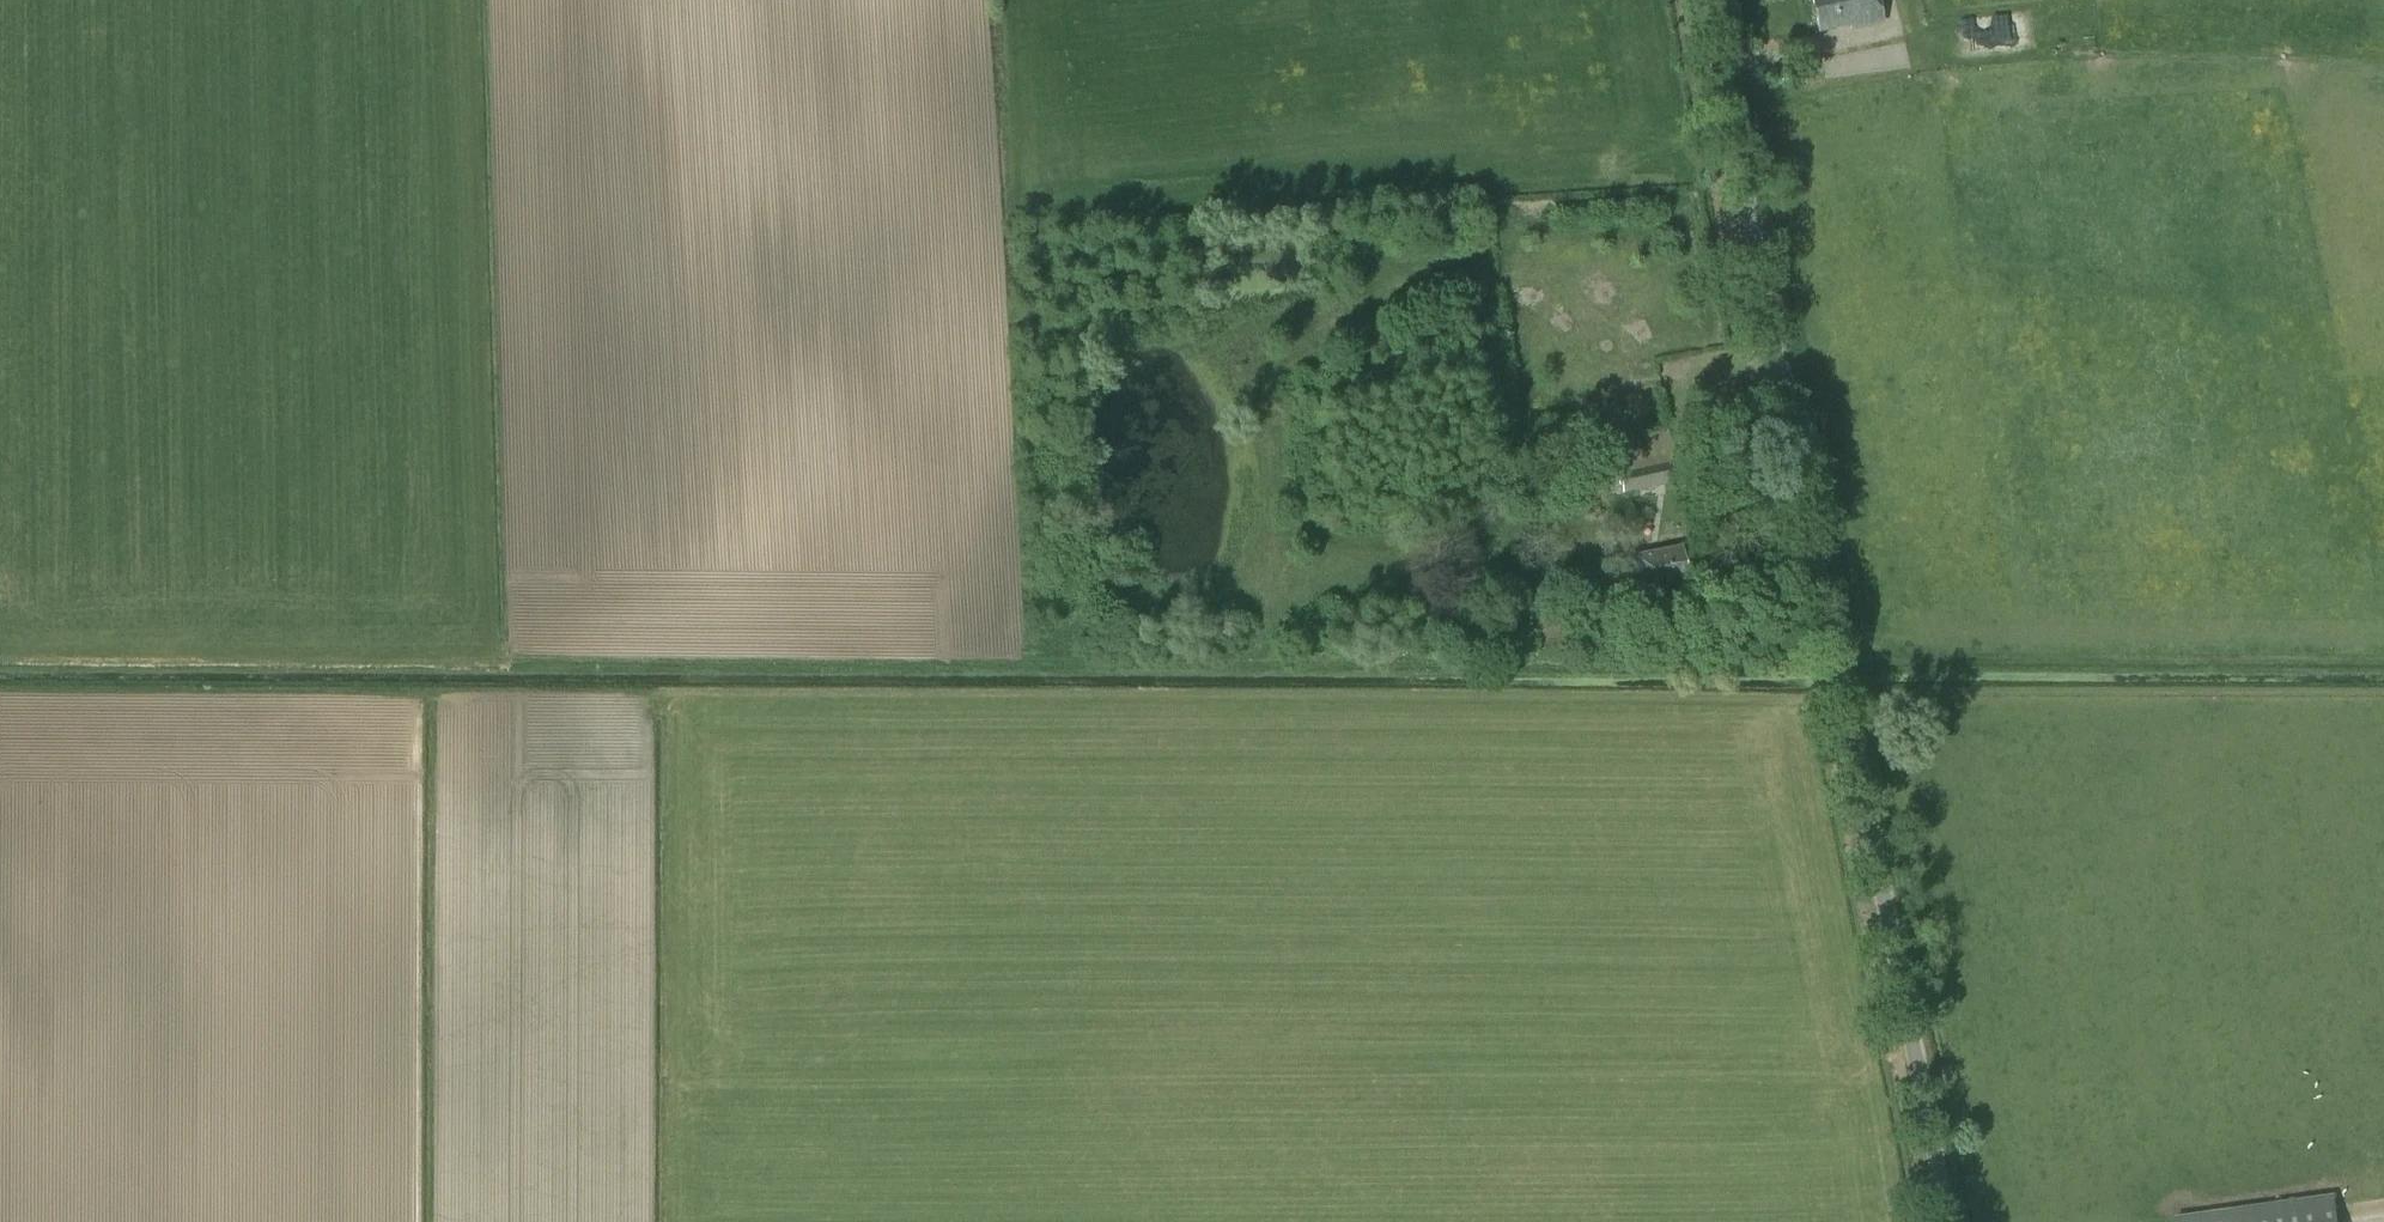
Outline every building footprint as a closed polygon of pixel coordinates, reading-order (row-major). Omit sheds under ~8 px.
[(1819,33),(1850,27),(1850,30),(1884,23),(1879,0),(1812,0),(1819,33)] [(1622,493),(1679,481),(1674,461),(1618,473),(1622,493)] [(1639,589),(1688,581),(1682,546),(1633,554),(1639,589)] [(2330,1198),(2176,1221),(2334,1221),(2330,1198)]
